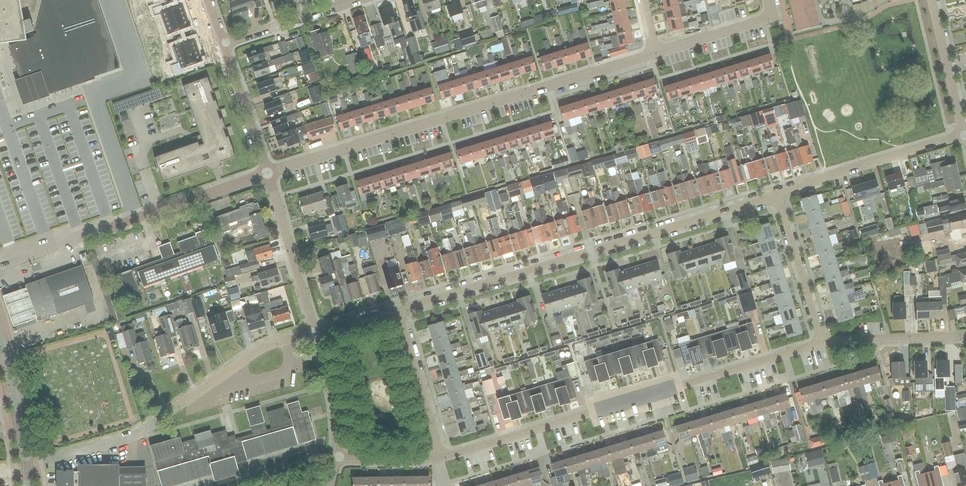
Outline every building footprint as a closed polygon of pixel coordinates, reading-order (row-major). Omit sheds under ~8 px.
[(7,40),(23,88),(21,88),(22,90),(26,103),(40,98),(88,82),(95,79),(95,77),(121,68),(97,0),(0,0),(0,20),(7,40)] [(231,10),(235,22),(249,17),(247,9),(253,7),(254,7),(252,0),(242,0),(241,0),(238,0),(230,3),(233,10),(231,10)] [(284,0),(271,0),(274,10),(286,6),(284,0)] [(426,29),(418,7),(414,8),(412,0),(403,3),(406,11),(405,12),(407,18),(408,18),(413,33),(426,29)] [(440,3),(438,0),(422,0),(427,16),(432,14),(431,12),(441,9),(440,3)] [(448,4),(447,5),(450,15),(463,11),(461,5),(460,5),(459,1),(460,1),(459,0),(447,0),(448,4)] [(473,5),(476,4),(478,9),(488,6),(486,0),(471,0),(473,5)] [(623,0),(615,0),(609,1),(612,13),(626,9),(623,0)] [(692,0),(684,2),(683,0),(680,0),(677,1),(677,0),(662,0),(665,10),(678,6),(678,7),(684,5),(684,7),(693,5),(692,0)] [(716,0),(708,0),(710,10),(718,8),(716,0)] [(813,0),(789,0),(796,32),(819,26),(813,0)] [(869,1),(852,5),(856,20),(859,19),(871,12),(869,1)] [(164,4),(153,8),(156,15),(161,12),(165,23),(186,15),(182,5),(166,10),(164,4)] [(681,18),(678,7),(678,6),(665,10),(667,21),(681,18)] [(391,7),(382,10),(384,17),(382,17),(385,25),(389,24),(390,27),(391,27),(390,29),(395,44),(400,42),(406,40),(403,31),(404,31),(400,20),(398,20),(396,16),(394,16),(391,7)] [(628,21),(626,9),(612,13),(613,18),(607,20),(608,23),(600,25),(601,30),(609,28),(609,27),(609,25),(628,21)] [(186,15),(165,23),(169,33),(190,26),(186,15)] [(358,34),(362,33),(363,37),(362,38),(365,44),(373,42),(364,15),(353,19),(358,34)] [(503,30),(499,16),(491,18),(495,33),(496,33),(497,38),(505,36),(503,30)] [(535,25),(533,18),(519,22),(522,29),(535,25)] [(697,21),(689,23),(688,21),(682,22),(681,18),(667,21),(670,32),(684,29),(698,26),(697,21)] [(631,32),(628,21),(609,25),(609,27),(609,28),(609,30),(616,29),(617,35),(631,32)] [(699,25),(701,30),(710,27),(708,22),(699,25)] [(378,23),(370,26),(377,48),(386,45),(383,37),(383,36),(383,34),(383,33),(382,32),(381,32),(378,24),(378,23)] [(335,53),(328,32),(321,34),(319,30),(311,32),(312,36),(310,37),(315,52),(319,50),(322,58),(335,53)] [(476,42),(473,30),(459,35),(462,46),(476,42)] [(634,43),(631,32),(617,35),(619,41),(613,43),(605,45),(606,50),(634,43)] [(151,47),(171,40),(169,33),(148,40),(151,47)] [(296,38),(300,50),(306,48),(302,36),(296,38)] [(414,37),(408,39),(412,53),(415,64),(426,60),(424,54),(420,56),(419,52),(414,37)] [(194,39),(173,47),(177,57),(198,50),(194,39)] [(405,60),(398,62),(400,68),(415,64),(408,39),(406,40),(400,42),(405,60)] [(450,50),(446,39),(433,43),(436,54),(450,50)] [(278,44),(282,55),(289,53),(285,41),(278,44)] [(502,41),(491,44),(493,53),(500,51),(504,49),(502,41)] [(587,43),(575,47),(579,60),(591,57),(587,43)] [(271,60),(268,52),(274,50),(272,45),(246,54),(250,63),(266,58),(267,62),(271,60)] [(627,53),(625,45),(609,50),(611,57),(627,53)] [(579,60),(575,47),(563,51),(567,64),(579,60)] [(308,48),(300,51),(305,64),(312,61),(308,48)] [(365,49),(358,51),(362,64),(368,62),(365,49)] [(179,63),(171,66),(175,77),(190,72),(188,66),(193,64),(202,61),(198,50),(177,57),(179,63)] [(567,64),(563,51),(552,54),(556,68),(567,64)] [(357,53),(350,55),(354,68),(355,73),(362,71),(361,66),(357,53)] [(285,56),(287,63),(293,61),(291,54),(285,56)] [(556,68),(552,54),(540,58),(544,71),(556,68)] [(770,55),(758,58),(762,71),(764,78),(768,76),(769,76),(767,70),(774,68),(770,55)] [(269,67),(275,65),(276,67),(287,63),(285,56),(271,61),(271,60),(267,62),(253,67),(256,78),(271,73),(269,67)] [(532,57),(520,61),(524,74),(536,70),(532,57)] [(762,71),(758,58),(746,62),(750,75),(762,71)] [(524,74),(520,61),(508,64),(512,77),(524,74)] [(301,66),(303,72),(314,68),(312,62),(301,66)] [(750,75),(746,62),(734,66),(739,79),(750,75)] [(512,77),(508,64),(497,68),(501,81),(512,77)] [(739,79),(734,66),(723,69),(727,82),(739,79)] [(501,81),(497,68),(485,71),(489,85),(501,81)] [(454,95),(450,82),(446,69),(434,73),(442,99),(454,95)] [(727,82),(723,69),(711,73),(715,86),(727,82)] [(489,85),(485,71),(473,75),(477,88),(489,85)] [(314,82),(322,79),(319,72),(311,75),(314,82)] [(715,86),(711,73),(699,76),(703,90),(715,86)] [(477,88),(473,75),(461,79),(465,92),(477,88)] [(703,90),(699,76),(688,80),(692,93),(703,90)] [(198,142),(154,157),(163,182),(207,167),(207,166),(212,164),(212,167),(216,165),(216,163),(221,161),(221,162),(236,157),(229,136),(227,137),(224,129),(226,128),(222,118),(220,119),(217,111),(219,110),(216,100),(214,101),(211,93),(213,92),(208,77),(183,86),(201,136),(199,137),(197,141),(198,142)] [(274,84),(281,82),(279,78),(272,80),(272,79),(257,85),(261,95),(276,90),(274,84)] [(461,79),(450,82),(454,95),(465,92),(461,79)] [(654,79),(642,83),(646,96),(658,92),(654,79)] [(692,93),(688,80),(676,84),(680,97),(692,93)] [(641,104),(639,98),(646,96),(642,83),(630,86),(634,99),(634,100),(636,106),(637,105),(639,113),(641,113),(643,113),(641,105),(641,104)] [(400,112),(396,99),(391,84),(387,85),(390,94),(389,94),(391,100),(384,102),(388,116),(400,112)] [(680,97),(676,84),(664,87),(668,101),(668,100),(670,107),(675,106),(675,105),(673,99),(680,97)] [(325,99),(320,85),(308,89),(313,104),(325,99)] [(627,102),(634,100),(634,99),(630,86),(618,90),(622,103),(626,116),(631,115),(629,108),(627,102)] [(112,104),(116,114),(165,96),(161,87),(112,104)] [(431,88),(419,92),(423,105),(435,101),(431,88)] [(775,91),(777,99),(785,96),(783,89),(775,91)] [(622,103),(618,90),(607,93),(611,107),(622,103)] [(423,105),(419,92),(407,95),(411,109),(423,105)] [(292,102),(289,93),(273,98),(273,99),(274,102),(265,105),(268,116),(283,111),(281,105),(292,102)] [(611,107),(607,93),(595,97),(599,110),(611,107)] [(407,95),(396,99),(400,112),(411,109),(407,95)] [(599,110),(595,97),(583,101),(587,114),(599,110)] [(353,127),(349,113),(345,98),(343,99),(340,100),(342,108),(344,115),(337,117),(341,130),(353,127)] [(806,115),(801,100),(786,104),(791,120),(806,115)] [(587,114),(583,101),(571,104),(576,117),(587,114)] [(388,116),(384,102),(372,106),(376,119),(388,116)] [(576,117),(571,104),(559,108),(563,121),(576,117)] [(789,115),(788,113),(788,114),(785,104),(773,108),(777,120),(778,123),(779,126),(781,125),(779,117),(784,116),(786,122),(790,121),(790,119),(789,115)] [(376,119),(372,106),(360,110),(364,123),(376,119)] [(777,120),(773,108),(762,111),(765,123),(766,123),(777,120)] [(360,110),(349,113),(353,127),(364,123),(360,110)] [(765,123),(762,111),(750,115),(754,126),(765,123)] [(297,119),(303,117),(302,112),(296,115),(296,114),(271,123),(275,134),(290,129),(287,123),(297,119)] [(716,116),(718,122),(727,120),(725,113),(716,116)] [(754,125),(750,115),(740,118),(743,128),(754,125)] [(305,125),(305,126),(308,133),(310,140),(336,132),(332,117),(305,125)] [(741,126),(739,117),(730,120),(732,128),(741,126)] [(551,122),(539,126),(543,139),(555,135),(551,122)] [(715,125),(705,128),(707,135),(717,132),(715,125)] [(303,135),(308,133),(305,126),(289,131),(289,132),(276,136),(279,146),(289,143),(290,146),(301,142),(298,134),(302,132),(303,135)] [(543,139),(539,126),(527,129),(532,143),(543,139)] [(705,127),(694,131),(697,141),(698,145),(709,142),(707,135),(705,128),(705,127)] [(803,164),(794,134),(792,128),(784,130),(788,144),(791,143),(793,150),(788,151),(792,167),(803,164)] [(532,143),(527,129),(516,133),(520,146),(532,143)] [(697,141),(694,131),(682,134),(684,143),(686,143),(686,144),(697,141)] [(520,146),(516,133),(504,136),(508,150),(520,146)] [(813,161),(808,145),(803,147),(799,133),(794,134),(803,164),(813,161)] [(684,143),(682,134),(670,138),(673,146),(684,143)] [(508,150),(504,136),(492,140),(496,153),(508,150)] [(780,154),(778,146),(775,136),(770,137),(772,143),(771,143),(773,147),(780,171),(790,168),(786,152),(780,154)] [(673,146),(670,138),(659,141),(662,150),(673,146)] [(496,153),(492,140),(481,144),(485,157),(496,153)] [(662,150),(659,141),(648,144),(649,144),(648,145),(650,152),(651,155),(662,152),(661,150),(662,150)] [(485,157),(481,144),(469,147),(473,161),(485,157)] [(614,147),(617,153),(625,151),(623,144),(614,147)] [(650,152),(648,145),(637,148),(639,155),(650,152)] [(734,167),(732,160),(735,159),(731,146),(723,148),(726,158),(734,185),(745,182),(740,166),(734,167)] [(757,178),(748,150),(749,150),(748,146),(740,148),(743,159),(746,158),(747,164),(742,165),(747,181),(757,178)] [(133,172),(141,171),(137,147),(129,148),(133,172)] [(473,161),(469,147),(457,151),(461,164),(473,161)] [(568,149),(572,163),(579,161),(576,152),(575,147),(568,149)] [(636,147),(625,151),(628,159),(638,156),(636,147)] [(780,171),(773,147),(768,149),(770,157),(765,158),(770,174),(780,171)] [(757,161),(755,153),(753,148),(749,150),(748,150),(757,178),(767,175),(763,159),(757,161)] [(586,149),(576,152),(579,161),(588,158),(586,149)] [(688,168),(684,155),(682,155),(680,150),(675,152),(676,157),(677,157),(681,170),(688,168)] [(629,166),(625,151),(617,153),(613,154),(614,155),(616,163),(618,169),(629,166)] [(449,175),(447,168),(454,166),(450,153),(438,157),(442,170),(446,185),(451,183),(449,175)] [(616,163),(614,155),(612,156),(612,155),(602,158),(605,167),(616,163)] [(437,179),(435,172),(442,170),(438,157),(426,160),(430,174),(435,188),(439,187),(437,179)] [(567,158),(551,163),(552,168),(553,168),(569,163),(567,158)] [(605,167),(602,158),(591,161),(591,162),(593,170),(594,171),(605,167)] [(734,185),(726,158),(721,159),(725,170),(719,172),(724,188),(734,185)] [(419,177),(430,174),(426,160),(415,164),(419,177)] [(535,171),(532,161),(525,163),(528,173),(535,171)] [(589,171),(593,170),(591,162),(581,165),(580,164),(579,165),(582,174),(583,174),(584,178),(590,176),(589,171)] [(958,177),(955,164),(946,166),(945,162),(932,165),(933,169),(926,171),(929,183),(929,184),(936,182),(958,177)] [(712,192),(703,164),(704,164),(703,163),(698,165),(702,177),(696,179),(701,195),(712,192)] [(712,174),(709,167),(708,163),(704,164),(703,164),(712,192),(722,189),(717,173),(712,174)] [(419,177),(415,164),(403,168),(407,181),(419,177)] [(582,174),(579,165),(567,168),(570,178),(582,174)] [(391,171),(395,184),(407,181),(403,168),(391,171)] [(569,181),(566,169),(554,173),(557,184),(569,181)] [(395,184),(391,171),(379,175),(384,188),(395,184)] [(666,188),(664,181),(667,180),(664,171),(657,174),(666,205),(676,202),(672,186),(666,188)] [(929,182),(926,172),(915,175),(917,184),(929,182)] [(634,180),(633,179),(632,174),(632,175),(631,173),(625,175),(627,182),(626,183),(629,191),(632,198),(628,200),(633,215),(643,212),(634,180)] [(686,173),(682,175),(689,199),(699,195),(694,180),(689,181),(686,173)] [(899,195),(905,194),(902,185),(904,185),(900,173),(885,177),(889,189),(897,187),(899,195)] [(542,177),(546,188),(556,185),(552,174),(542,177)] [(666,205),(657,174),(649,176),(651,184),(648,185),(650,191),(651,193),(656,209),(666,205)] [(384,188),(379,175),(368,178),(372,192),(384,188)] [(689,199),(682,175),(677,176),(679,184),(674,186),(678,202),(689,199)] [(911,188),(917,186),(914,176),(908,178),(911,188)] [(541,177),(530,180),(534,191),(545,188),(541,177)] [(962,189),(958,177),(936,182),(929,184),(929,183),(922,185),(923,191),(945,185),(947,193),(962,189)] [(369,208),(365,194),(372,192),(368,178),(356,182),(364,210),(369,208)] [(649,193),(643,195),(644,192),(642,186),(644,185),(642,178),(634,180),(643,212),(654,209),(649,193)] [(525,194),(534,191),(530,180),(521,182),(525,194)] [(620,202),(618,194),(614,180),(609,181),(612,190),(620,219),(631,216),(626,200),(620,202)] [(876,180),(863,184),(872,213),(877,212),(873,198),(870,199),(870,197),(880,194),(876,180)] [(522,195),(518,183),(506,186),(510,198),(522,195)] [(874,219),(872,213),(863,184),(851,188),(855,202),(865,199),(866,200),(863,201),(865,207),(862,208),(866,221),(874,219)] [(355,192),(350,194),(347,185),(336,188),(338,194),(331,196),(334,206),(344,202),(346,209),(354,207),(359,205),(355,192)] [(499,201),(495,190),(485,193),(488,204),(499,201)] [(620,219),(612,190),(607,191),(611,205),(605,206),(610,222),(620,219)] [(329,195),(324,197),(322,192),(299,199),(304,215),(327,208),(329,216),(335,214),(329,195)] [(500,195),(502,202),(509,200),(506,193),(500,195)] [(488,205),(486,201),(484,194),(473,197),(475,205),(476,209),(488,205)] [(949,200),(948,194),(932,198),(933,204),(949,200)] [(828,201),(818,204),(816,196),(802,200),(806,214),(820,210),(820,209),(830,206),(828,201)] [(475,205),(473,197),(461,200),(464,212),(467,211),(466,208),(475,205)] [(964,198),(915,210),(917,216),(925,214),(925,215),(939,212),(939,213),(950,210),(951,213),(965,209),(965,208),(964,198)] [(571,234),(563,207),(560,199),(556,201),(561,220),(556,221),(561,237),(571,234)] [(595,199),(590,200),(598,226),(608,223),(603,205),(597,207),(595,199)] [(598,226),(590,200),(585,202),(587,210),(582,211),(587,229),(598,226)] [(463,209),(460,201),(450,204),(452,212),(463,209)] [(219,234),(231,230),(232,230),(234,231),(239,228),(239,227),(248,224),(248,222),(251,220),(257,240),(267,237),(260,213),(256,204),(257,203),(214,218),(219,234)] [(452,212),(450,204),(438,207),(442,219),(441,215),(452,212)] [(863,217),(859,205),(852,207),(856,219),(863,217)] [(571,217),(569,209),(568,206),(563,207),(571,234),(581,231),(576,215),(571,217)] [(442,219),(438,207),(427,211),(430,221),(431,223),(442,219)] [(548,224),(546,216),(543,207),(538,209),(539,213),(548,241),(558,238),(554,222),(548,224)] [(833,215),(822,218),(820,210),(806,214),(810,227),(824,223),(834,220),(833,215)] [(430,221),(427,211),(416,214),(419,224),(430,221)] [(525,231),(523,223),(519,211),(514,213),(516,219),(517,219),(525,248),(536,245),(531,229),(525,231)] [(548,241),(539,213),(535,214),(536,219),(538,227),(533,228),(538,244),(548,241)] [(926,223),(919,225),(921,235),(944,230),(943,224),(949,223),(951,230),(965,226),(965,213),(926,223)] [(347,229),(343,214),(332,217),(334,223),(336,222),(339,231),(347,229)] [(409,226),(418,223),(416,217),(407,220),(409,226)] [(502,237),(500,230),(496,217),(492,219),(502,255),(513,252),(508,236),(502,237)] [(894,229),(891,217),(885,219),(888,231),(889,231),(894,229)] [(408,232),(404,219),(403,218),(385,224),(389,237),(408,232)] [(502,255),(492,219),(487,220),(493,240),(487,242),(492,258),(502,255)] [(525,248),(517,219),(516,219),(512,220),(516,233),(510,235),(515,251),(525,248)] [(480,244),(477,237),(479,236),(474,220),(468,222),(480,262),(490,259),(485,243),(480,244)] [(480,262),(468,222),(464,223),(467,233),(466,234),(470,247),(464,249),(469,265),(480,262)] [(837,228),(826,231),(824,223),(810,227),(814,241),(828,237),(828,236),(838,233),(837,228)] [(326,232),(333,230),(332,226),(325,228),(324,224),(309,229),(312,240),(327,235),(326,232)] [(387,236),(383,224),(366,229),(369,241),(387,236)] [(773,238),(768,224),(755,228),(755,229),(745,232),(746,237),(756,234),(759,242),(773,238)] [(876,224),(868,226),(870,234),(878,232),(876,224)] [(918,225),(909,227),(912,237),(921,234),(918,225)] [(894,229),(889,231),(890,236),(901,234),(900,228),(894,229)] [(852,240),(859,237),(857,232),(856,229),(849,232),(852,240)] [(143,287),(219,260),(213,241),(212,241),(212,242),(208,230),(196,234),(196,236),(178,243),(179,243),(182,253),(175,255),(170,243),(158,247),(163,259),(117,275),(124,297),(138,292),(136,287),(142,285),(143,287)] [(366,234),(357,236),(360,246),(368,244),(366,234)] [(347,236),(338,239),(340,248),(349,246),(347,236)] [(359,245),(356,236),(348,238),(351,248),(359,245)] [(731,244),(728,236),(716,240),(716,242),(717,242),(723,262),(722,262),(723,264),(736,261),(733,253),(734,253),(731,244)] [(434,275),(425,244),(423,238),(423,237),(419,239),(421,247),(420,247),(424,261),(419,263),(424,279),(434,275)] [(457,251),(454,243),(453,237),(448,239),(457,269),(467,265),(462,250),(457,251)] [(841,242),(831,245),(828,237),(814,241),(818,254),(832,250),(842,247),(841,242)] [(457,269),(448,239),(448,238),(443,239),(447,254),(442,256),(446,272),(457,269)] [(777,252),(773,238),(759,242),(759,243),(749,245),(751,251),(760,248),(763,256),(777,252)] [(717,242),(716,242),(704,246),(710,266),(722,262),(723,262),(717,242)] [(444,272),(440,256),(437,247),(432,249),(430,243),(425,244),(434,275),(444,272)] [(260,268),(258,261),(273,256),(270,245),(246,252),(248,263),(240,265),(242,273),(260,268)] [(227,253),(225,246),(218,248),(220,255),(227,253)] [(710,266),(704,246),(692,250),(698,269),(710,266)] [(422,279),(417,262),(412,247),(407,249),(411,264),(406,265),(411,282),(422,279)] [(951,256),(949,248),(936,251),(938,259),(951,256)] [(698,269),(692,250),(680,253),(680,254),(686,273),(698,269)] [(845,255),(835,258),(832,250),(818,254),(822,268),(836,264),(836,263),(846,260),(845,255)] [(680,254),(680,253),(680,251),(667,255),(669,262),(669,263),(671,272),(672,272),(674,279),(687,275),(686,273),(680,254)] [(781,265),(777,252),(763,256),(753,259),(754,264),(764,261),(767,269),(781,265)] [(951,256),(938,259),(940,265),(952,263),(952,262),(956,261),(958,267),(965,265),(965,253),(955,255),(951,256)] [(345,302),(340,287),(335,270),(332,261),(331,255),(318,259),(323,274),(328,272),(329,276),(319,279),(323,291),(324,290),(325,294),(326,295),(328,296),(331,295),(334,305),(345,302)] [(358,282),(359,281),(357,272),(355,264),(349,266),(354,282),(348,284),(347,281),(346,282),(340,259),(332,261),(335,270),(340,287),(347,285),(351,300),(362,297),(358,282)] [(936,260),(926,262),(928,272),(938,270),(936,260)] [(656,261),(644,264),(650,284),(662,280),(656,261)] [(650,284),(644,264),(632,268),(638,288),(650,284)] [(840,277),(836,264),(822,268),(826,281),(840,277)] [(232,275),(242,273),(240,265),(230,268),(232,275)] [(785,279),(781,265),(767,269),(757,272),(759,277),(768,274),(771,283),(785,279)] [(38,321),(94,301),(82,266),(26,286),(27,290),(35,313),(38,321)] [(376,266),(369,268),(363,270),(370,294),(380,291),(377,282),(381,281),(376,266)] [(383,270),(389,289),(403,285),(397,266),(383,270)] [(638,288),(632,268),(620,272),(619,272),(625,291),(626,291),(638,288)] [(262,287),(280,281),(276,269),(258,274),(259,275),(251,277),(253,282),(260,280),(262,287)] [(619,272),(620,272),(619,269),(606,273),(609,281),(608,281),(611,290),(614,297),(626,294),(626,291),(625,291),(619,272)] [(959,272),(945,275),(946,278),(946,284),(946,288),(952,287),(952,284),(961,281),(962,283),(965,282),(965,270),(959,272)] [(750,288),(745,273),(737,275),(741,290),(750,288)] [(237,284),(234,275),(224,278),(226,287),(237,284)] [(854,288),(853,283),(852,282),(843,285),(840,277),(826,281),(830,295),(844,291),(854,288)] [(593,285),(590,278),(578,282),(578,284),(579,284),(585,303),(584,304),(585,306),(598,302),(596,295),(596,294),(593,285)] [(789,292),(785,279),(771,283),(775,296),(789,292)] [(579,284),(578,284),(567,288),(573,307),(584,304),(585,303),(579,284)] [(231,300),(241,297),(238,286),(228,289),(231,300)] [(23,287),(2,294),(13,325),(34,318),(33,314),(35,313),(27,290),(25,291),(23,287)] [(572,307),(573,307),(567,288),(554,291),(560,311),(563,318),(574,315),(572,307)] [(290,319),(287,307),(284,307),(282,299),(270,302),(267,291),(261,292),(265,304),(267,313),(271,312),(275,323),(290,319)] [(560,311),(554,291),(542,295),(548,315),(560,311)] [(848,304),(865,299),(864,294),(847,299),(844,291),(830,295),(834,308),(848,304)] [(261,292),(253,295),(256,305),(257,307),(259,306),(265,304),(261,292)] [(740,295),(745,313),(757,309),(751,292),(740,295)] [(789,292),(775,296),(765,299),(767,304),(777,301),(779,310),(793,306),(789,292)] [(206,315),(201,298),(200,294),(190,297),(194,312),(196,317),(206,315)] [(253,295),(231,302),(234,312),(243,309),(256,305),(253,295)] [(532,304),(530,296),(517,300),(518,302),(524,322),(525,324),(537,320),(535,313),(533,303),(532,304)] [(894,319),(905,319),(904,303),(899,303),(899,296),(894,296),(894,303),(893,303),(894,319)] [(194,312),(190,297),(182,300),(186,314),(194,312)] [(929,318),(928,298),(923,298),(923,303),(916,304),(916,318),(929,318)] [(934,298),(928,298),(929,318),(942,317),(942,303),(934,303),(934,298)] [(518,302),(506,306),(512,326),(524,322),(518,302)] [(861,309),(851,312),(848,304),(834,308),(839,322),(863,315),(861,309)] [(256,305),(243,309),(250,331),(265,326),(264,321),(259,306),(257,307),(256,305)] [(512,326),(506,306),(494,310),(500,329),(512,326)] [(797,319),(793,306),(779,310),(783,323),(797,319)] [(168,313),(166,307),(155,310),(157,317),(168,313)] [(696,309),(688,311),(689,315),(689,317),(697,315),(696,309)] [(956,319),(954,309),(948,310),(950,320),(956,319)] [(500,329),(494,310),(482,313),(488,333),(500,329)] [(215,316),(208,318),(211,328),(215,341),(232,336),(228,324),(235,321),(232,311),(215,316)] [(482,313),(481,311),(468,315),(471,322),(470,322),(473,332),(474,332),(476,339),(489,335),(488,333),(482,313)] [(176,336),(172,322),(170,314),(159,317),(164,335),(156,337),(161,357),(175,353),(170,337),(176,336)] [(563,322),(561,315),(554,317),(556,324),(563,322)] [(197,319),(200,328),(206,326),(204,317),(197,319)] [(193,324),(188,326),(186,319),(183,319),(183,318),(177,320),(177,321),(174,322),(177,333),(180,332),(186,353),(193,351),(192,347),(199,346),(193,324)] [(668,331),(673,329),(671,319),(665,321),(668,331)] [(797,319),(783,323),(773,326),(775,331),(785,329),(787,337),(801,333),(797,319)] [(758,343),(752,322),(739,326),(746,350),(751,348),(751,346),(758,343)] [(152,360),(146,341),(143,332),(135,334),(132,323),(121,327),(127,348),(134,346),(139,363),(152,360)] [(456,329),(445,332),(442,323),(429,327),(433,341),(447,337),(457,333),(456,329)] [(746,350),(739,326),(727,330),(733,351),(741,349),(741,351),(746,350)] [(112,328),(106,330),(107,335),(108,335),(110,341),(115,340),(112,328)] [(733,351),(727,330),(715,333),(722,357),(727,355),(726,353),(733,351)] [(722,357),(715,333),(703,337),(709,358),(716,356),(717,358),(722,357)] [(559,334),(551,337),(554,347),(562,344),(559,334)] [(459,342),(449,345),(447,337),(433,341),(437,354),(451,350),(461,347),(459,342)] [(709,358),(703,337),(691,341),(698,364),(703,363),(702,360),(709,358)] [(658,339),(645,343),(652,366),(657,365),(657,363),(664,360),(658,339)] [(698,364),(691,341),(678,345),(685,366),(692,363),(693,366),(698,364)] [(652,366),(645,343),(633,347),(640,368),(647,366),(647,368),(652,366)] [(640,368),(633,347),(621,350),(628,374),(633,372),(632,370),(640,368)] [(463,355),(453,359),(451,350),(437,354),(441,368),(455,364),(465,361),(463,355)] [(628,374),(621,350),(609,354),(615,375),(622,373),(623,375),(628,374)] [(488,366),(484,352),(475,355),(479,369),(488,366)] [(615,375),(609,354),(597,358),(604,381),(609,380),(608,377),(615,375)] [(604,381),(597,358),(584,361),(591,383),(598,380),(599,383),(604,381)] [(932,375),(927,371),(926,361),(915,362),(916,392),(933,391),(932,375)] [(949,386),(949,378),(948,361),(937,361),(937,369),(934,369),(935,390),(945,390),(946,411),(956,411),(955,402),(955,396),(955,386),(949,386)] [(891,363),(892,378),(896,385),(905,385),(905,387),(911,387),(910,377),(905,377),(904,362),(891,363)] [(469,374),(468,369),(457,372),(455,364),(441,368),(445,381),(459,377),(469,374)] [(885,394),(881,380),(877,366),(866,370),(870,383),(876,381),(877,387),(879,387),(881,395),(885,394)] [(556,374),(558,381),(565,404),(570,403),(569,400),(577,398),(570,377),(568,370),(556,374)] [(866,391),(864,385),(870,383),(866,370),(854,373),(863,401),(867,399),(865,391),(866,391)] [(863,401),(854,373),(843,376),(847,390),(848,390),(853,388),(855,395),(856,394),(858,402),(863,401)] [(849,396),(848,390),(847,390),(843,376),(832,380),(841,407),(847,405),(845,398),(849,396)] [(473,388),(472,383),(465,385),(465,383),(461,384),(459,377),(445,381),(449,395),(463,390),(463,391),(473,388)] [(496,393),(492,378),(482,381),(487,396),(496,393)] [(841,407),(832,380),(821,383),(825,396),(832,395),(833,401),(834,401),(837,408),(841,407)] [(565,404),(558,381),(546,384),(552,405),(559,403),(560,406),(565,404)] [(821,404),(819,398),(825,396),(821,383),(810,386),(818,413),(823,412),(820,404),(821,404)] [(552,405),(546,384),(533,388),(541,412),(546,410),(545,408),(552,405)] [(818,413),(810,386),(799,390),(803,403),(809,401),(813,415),(818,413)] [(541,412),(533,388),(521,392),(528,413),(535,411),(536,413),(541,412)] [(476,396),(465,399),(463,391),(463,390),(449,395),(453,408),(467,404),(477,401),(476,396)] [(528,413),(521,392),(509,395),(516,419),(521,417),(521,415),(528,413)] [(955,396),(955,402),(957,402),(959,402),(964,400),(965,400),(965,393),(957,395),(957,396),(955,396)] [(794,421),(790,407),(786,394),(775,397),(779,410),(785,408),(787,414),(788,414),(790,422),(794,421)] [(516,419),(509,395),(497,399),(503,420),(511,418),(511,420),(516,419)] [(779,410),(775,397),(764,400),(768,414),(779,410)] [(893,409),(890,398),(884,400),(887,411),(893,409)] [(770,419),(768,414),(764,400),(753,404),(757,417),(763,415),(765,421),(766,420),(768,429),(772,427),(770,419)] [(964,400),(959,402),(957,402),(958,409),(965,407),(964,400)] [(471,417),(467,404),(453,408),(457,421),(471,417)] [(757,417),(753,404),(742,407),(746,420),(757,417)] [(746,420),(742,407),(731,410),(735,424),(746,420)] [(965,407),(958,409),(956,409),(960,421),(965,419),(965,407)] [(720,413),(724,427),(735,424),(731,410),(720,413)] [(724,427),(720,413),(709,417),(713,430),(719,428),(721,434),(722,434),(724,442),(728,441),(726,433),(724,427)] [(461,436),(475,431),(471,417),(457,421),(461,436)] [(713,430),(709,417),(698,420),(702,433),(713,430)] [(704,439),(702,433),(698,420),(687,423),(691,437),(697,435),(699,441),(700,441),(702,449),(706,447),(703,439),(704,439)] [(691,437),(687,423),(675,427),(679,440),(691,437)] [(881,423),(870,427),(872,432),(883,429),(881,423)] [(804,439),(800,424),(792,426),(793,430),(788,431),(791,442),(804,439)] [(858,427),(850,429),(852,438),(860,436),(858,427)] [(901,430),(905,448),(917,445),(913,427),(901,430)] [(667,444),(663,431),(651,434),(655,447),(667,444)] [(655,447),(651,434),(640,437),(644,451),(655,447)] [(882,437),(883,443),(896,440),(894,434),(882,437)] [(824,435),(809,440),(812,449),(827,445),(824,435)] [(644,451),(640,437),(629,441),(633,454),(644,451)] [(633,454),(629,441),(618,444),(622,457),(633,454)] [(954,455),(951,441),(942,443),(945,457),(954,455)] [(624,463),(622,457),(618,444),(607,447),(611,461),(617,459),(618,465),(620,464),(622,473),(627,471),(624,463)] [(611,461),(607,447),(596,451),(600,464),(611,461)] [(825,463),(822,449),(805,454),(809,468),(825,463)] [(599,470),(602,470),(600,464),(596,451),(585,454),(589,467),(591,473),(599,471),(599,470)] [(574,457),(578,471),(579,476),(584,475),(586,475),(591,473),(589,467),(585,454),(574,457)] [(759,463),(757,457),(756,455),(746,459),(747,460),(749,466),(759,463)] [(289,456),(277,460),(283,481),(295,477),(289,456)] [(791,471),(789,457),(779,459),(779,456),(770,458),(773,474),(791,471)] [(953,471),(957,485),(958,485),(960,485),(961,485),(963,485),(964,484),(965,484),(965,460),(965,456),(955,459),(957,467),(958,467),(959,469),(953,471)] [(578,471),(574,457),(563,461),(567,474),(578,471)] [(879,477),(875,462),(874,462),(874,458),(866,460),(867,465),(870,479),(879,477)] [(277,460),(265,463),(271,484),(283,481),(277,460)] [(555,485),(563,485),(562,484),(569,482),(567,474),(563,461),(551,464),(555,476),(552,477),(555,485)] [(770,470),(767,461),(750,466),(752,475),(770,470)] [(254,466),(259,485),(264,485),(271,484),(265,463),(254,466)] [(686,468),(691,482),(703,478),(698,464),(686,468)] [(906,471),(904,464),(897,466),(899,473),(906,471)] [(870,479),(867,465),(858,467),(862,481),(870,479)] [(927,472),(931,485),(943,485),(941,477),(948,475),(945,465),(938,467),(938,466),(933,467),(934,470),(927,472)] [(57,471),(57,485),(146,485),(145,467),(120,468),(120,466),(80,467),(80,472),(73,472),(73,471),(57,471)] [(241,470),(246,485),(259,485),(254,466),(241,470)] [(720,467),(712,470),(714,476),(722,474),(720,467)] [(837,467),(829,469),(833,483),(840,481),(837,467)] [(538,483),(543,481),(539,468),(527,471),(531,485),(532,484),(532,485),(539,485),(538,483)] [(527,471),(516,474),(520,485),(526,485),(531,485),(527,471)] [(927,472),(920,474),(919,471),(914,472),(918,485),(931,485),(927,472)] [(516,474),(505,478),(508,485),(520,485),(516,474)] [(684,484),(682,478),(681,474),(680,475),(668,478),(668,479),(668,481),(670,485),(676,485),(684,484)] [(588,483),(586,475),(584,475),(579,476),(582,484),(588,483)] [(890,482),(892,485),(904,485),(901,475),(897,476),(898,480),(890,482)] [(378,477),(366,478),(366,485),(379,485),(378,477)] [(391,477),(378,477),(379,485),(391,485),(391,477)] [(404,477),(391,477),(391,485),(404,485),(404,477)] [(404,485),(417,485),(417,477),(404,477),(404,485)] [(430,477),(417,477),(417,485),(430,485),(430,477)] [(366,478),(353,478),(353,485),(366,485),(366,478)] [(505,478),(494,481),(496,485),(508,485),(505,478)]
